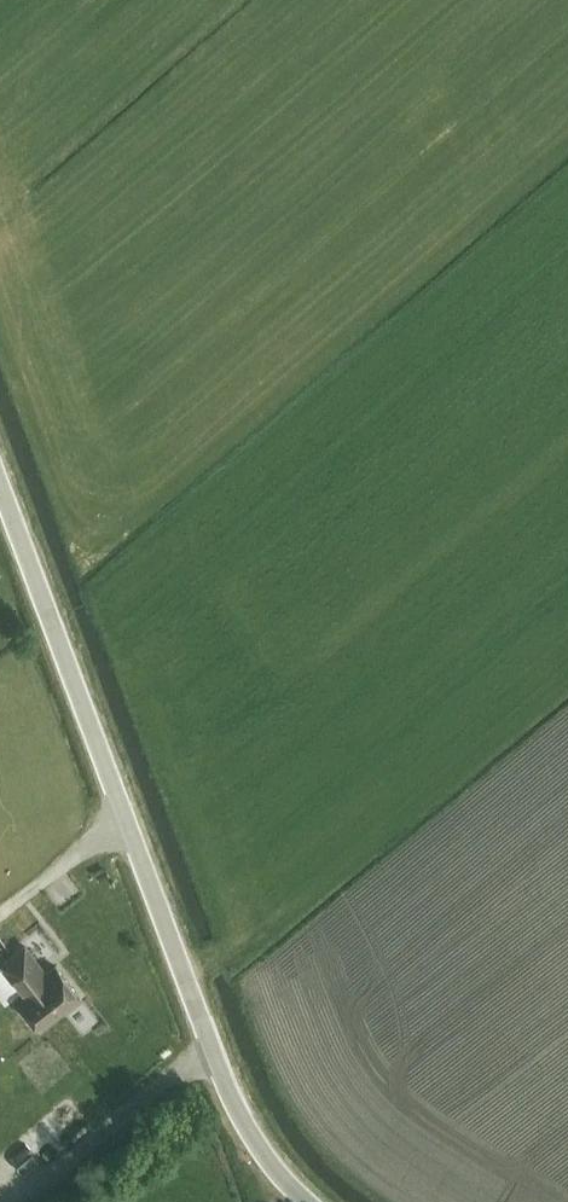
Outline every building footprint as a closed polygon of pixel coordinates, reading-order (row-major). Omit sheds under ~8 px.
[(25,945),(2,964),(23,991),(16,997),(40,1027),(80,996),(56,965),(46,973),(25,945)]
